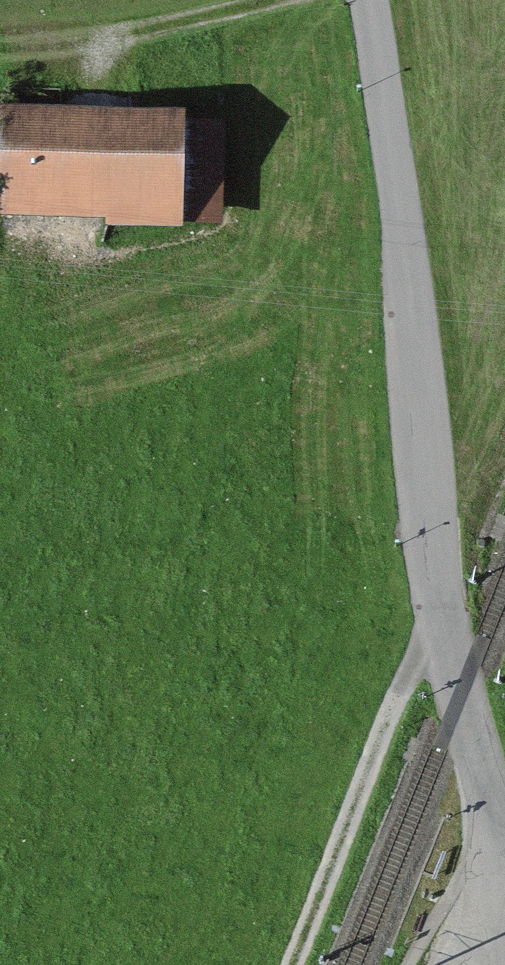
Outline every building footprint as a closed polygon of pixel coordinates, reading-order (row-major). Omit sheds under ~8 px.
[(202,123),(13,113),(8,217),(121,223),(120,234),(196,238),(202,123)]
